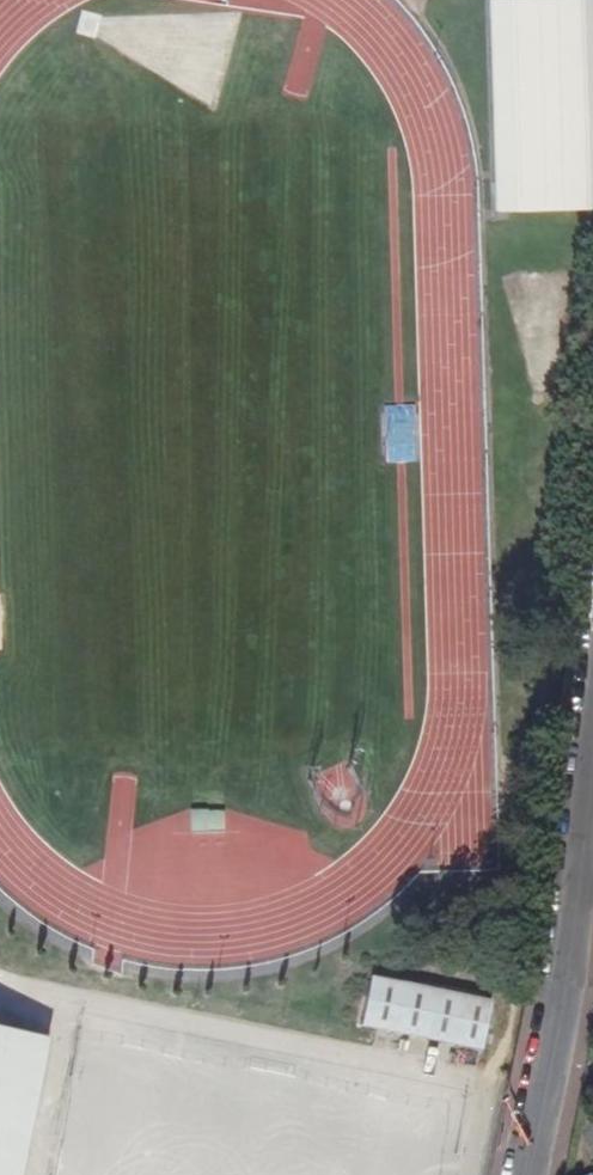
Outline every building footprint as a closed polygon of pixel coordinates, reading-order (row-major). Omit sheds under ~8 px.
[(492,211),(592,210),(592,0),(488,0),(492,211)] [(482,1053),(492,1005),(373,979),(363,1028),(482,1053)] [(43,1037),(0,1029),(0,1174),(16,1174),(43,1037)]
